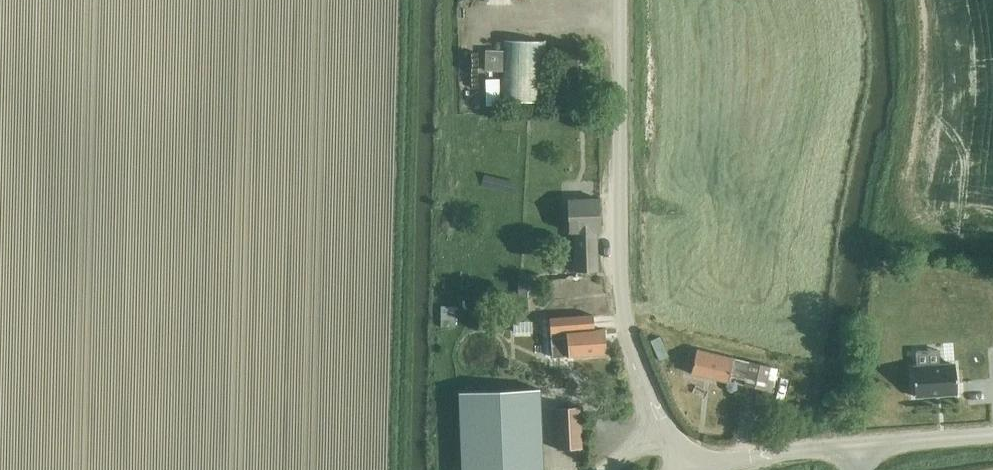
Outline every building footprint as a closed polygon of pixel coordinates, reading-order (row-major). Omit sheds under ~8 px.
[(485,50),(485,70),(501,70),(500,102),(547,103),(549,41),(502,40),(501,50),(485,50)] [(498,80),(486,80),(486,106),(498,106),(498,80)] [(575,232),(577,271),(598,269),(596,232),(599,231),(598,201),(566,202),(568,232),(575,232)] [(549,253),(549,271),(570,271),(569,252),(549,253)] [(519,284),(519,296),(536,297),(537,285),(519,284)] [(441,305),(441,326),(457,327),(457,306),(441,305)] [(605,353),(604,331),(595,332),(594,318),(554,319),(556,355),(605,353)] [(523,335),(524,323),(510,322),(509,333),(523,335)] [(697,349),(690,376),(691,377),(730,386),(731,380),(746,383),(745,388),(749,389),(772,395),(778,368),(770,367),(697,349)] [(954,364),(913,367),(915,396),(956,393),(954,364)] [(459,392),(462,468),(462,469),(542,469),(539,389),(459,392)] [(580,407),(555,408),(557,449),(582,448),(580,407)]
